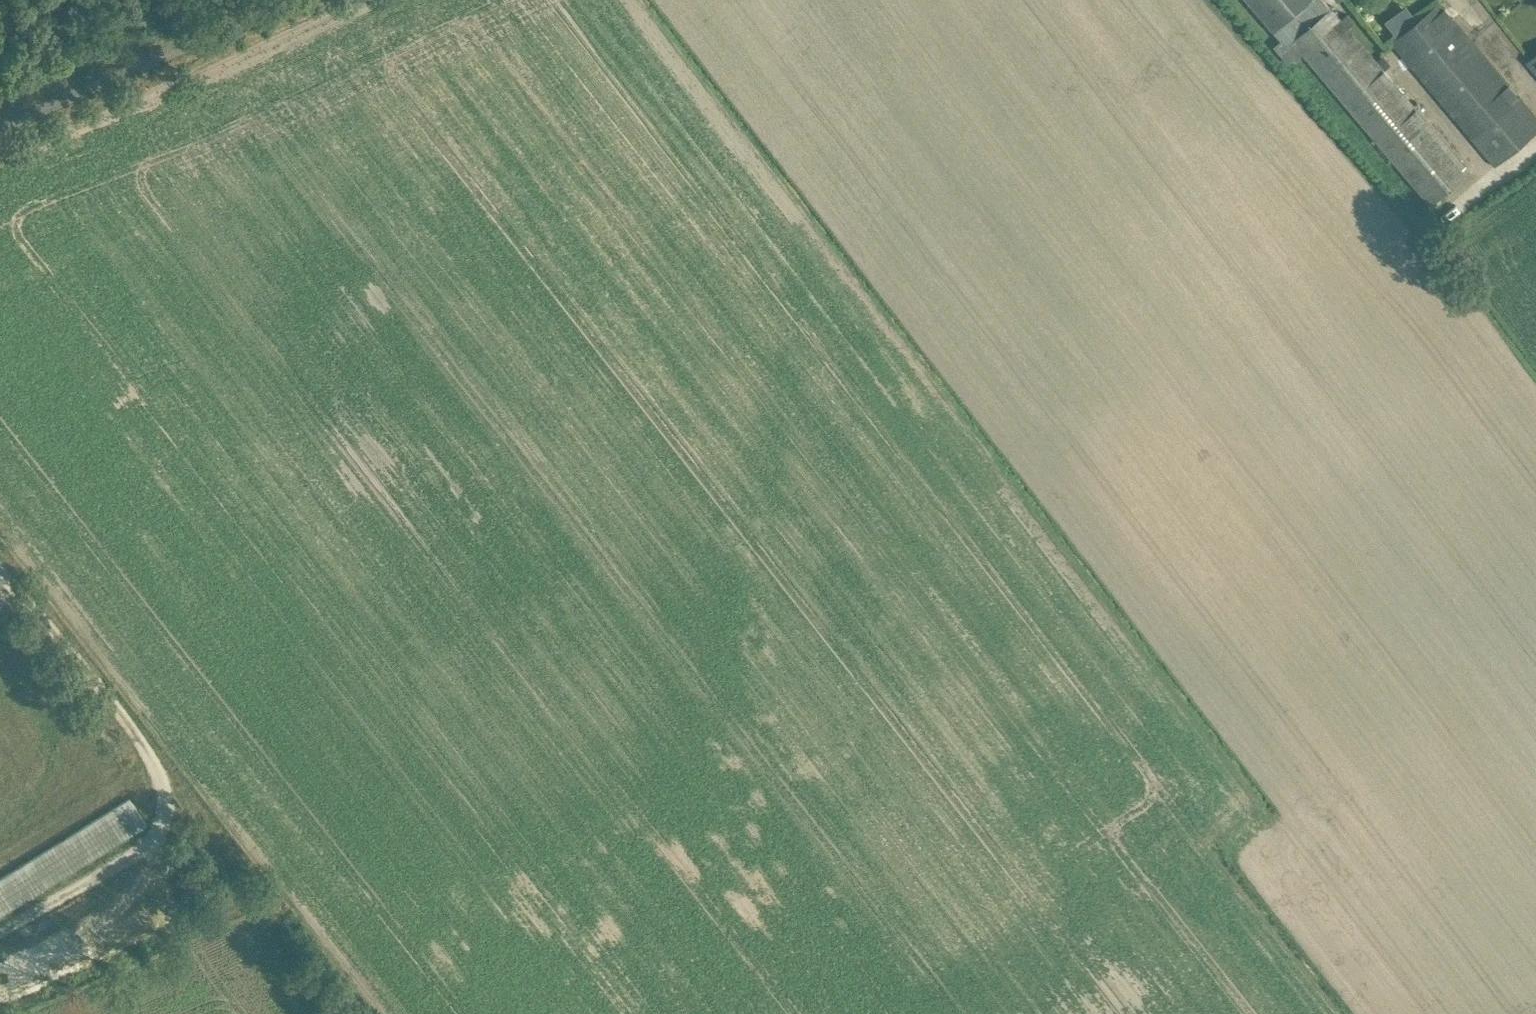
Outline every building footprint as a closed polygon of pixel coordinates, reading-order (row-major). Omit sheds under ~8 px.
[(1282,40),(1275,46),(1289,63),(1302,52),(1432,205),(1472,171),(1350,27),(1342,19),(1325,0),(1247,0),(1282,40)] [(1474,139),(1497,166),(1535,134),(1535,115),(1522,98),(1440,1),(1392,41),(1474,139)] [(1348,13),(1342,19),(1350,27),(1356,21),(1348,13)] [(1535,71),(1535,51),(1526,60),(1535,71)] [(0,878),(0,917),(147,825),(130,797),(0,878)] [(149,903),(132,874),(119,882),(137,910),(149,903)]
